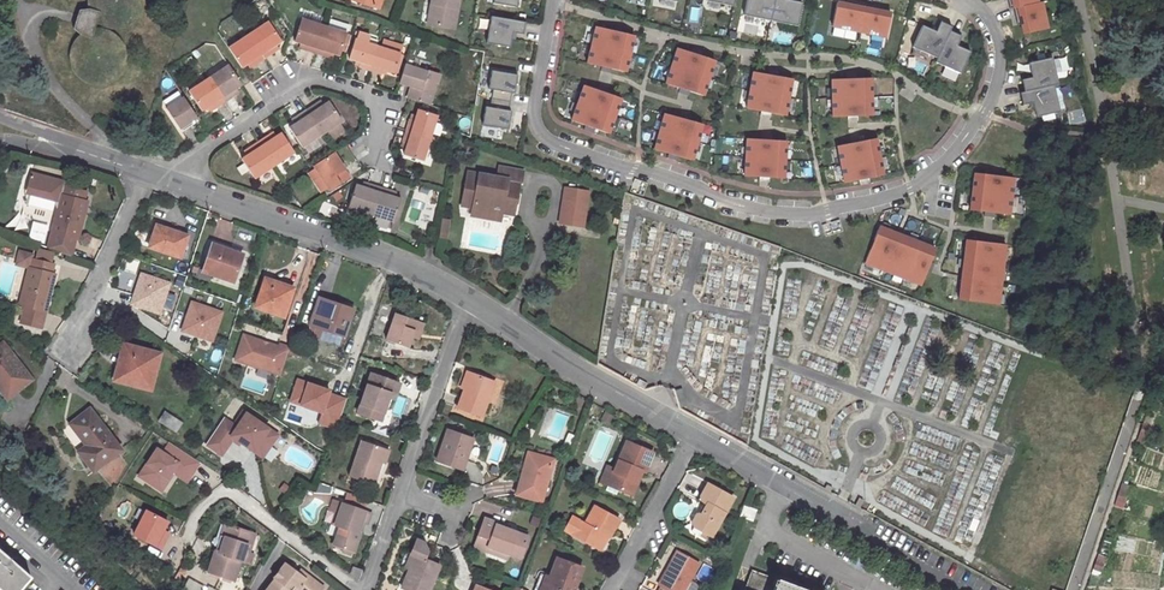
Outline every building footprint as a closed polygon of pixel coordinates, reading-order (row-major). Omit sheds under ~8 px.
[(114,28),(119,28),(123,27),(127,26),(131,24),(135,21),(138,17),(140,14),(142,9),(143,5),(143,1),(143,0),(87,0),(87,2),(89,9),(79,10),(73,29),(80,35),(77,38),(74,42),(72,46),(71,50),(70,54),(70,59),(71,63),(72,68),(74,72),(77,75),(80,78),(84,81),(88,83),(92,84),(96,85),(101,84),(105,84),(109,82),(113,80),(117,77),(120,74),(122,70),(124,66),(125,62),(125,57),(125,53),(124,48),(122,44),(120,41),(117,37),(114,34),(110,32),(106,30),(101,29),(94,30),(98,22),(101,24),(105,26),(110,28),(114,28)] [(458,0),(430,0),(430,3),(433,4),(430,24),(453,28),(458,0)] [(774,0),(746,0),(743,15),(770,20),(774,0)] [(770,20),(797,26),(802,2),(791,0),(774,0),(770,20)] [(1008,9),(1012,8),(1036,2),(1036,0),(1007,0),(1008,9)] [(859,31),(864,4),(855,2),(854,5),(837,2),(832,26),(859,31)] [(1040,2),(1036,2),(1012,8),(1016,25),(1020,24),(1022,34),(1046,28),(1040,2)] [(873,5),(864,4),(859,31),(885,37),(890,13),(873,9),(873,5)] [(525,22),(490,16),(486,43),(509,47),(512,32),(523,34),(525,22)] [(301,18),(294,40),(300,42),(305,43),(303,48),(315,52),(323,26),(301,18)] [(248,35),(263,58),(273,51),(271,47),(275,44),(276,44),(281,40),(268,21),(248,35)] [(937,58),(951,26),(940,21),(935,31),(922,25),(912,47),(937,58)] [(329,51),(333,52),(340,55),(347,33),(323,26),(315,52),(327,55),(329,51)] [(632,35),(595,26),(586,63),(623,72),(632,35)] [(961,36),(949,31),(937,58),(935,63),(960,74),(970,52),(957,46),(961,36)] [(263,58),(248,35),(228,48),(236,60),(241,67),(246,64),(250,61),(253,64),(263,58)] [(377,46),(354,38),(348,57),(356,60),(360,61),(358,65),(370,69),(377,46)] [(400,53),(377,46),(370,69),(381,73),(382,68),(394,72),(400,53)] [(712,60),(676,48),(665,84),(701,95),(712,60)] [(1057,84),(1050,57),(1028,63),(1031,77),(1020,79),(1023,92),(1052,85),(1057,84)] [(236,60),(228,65),(233,73),(241,67),(236,60)] [(429,105),(438,75),(404,64),(398,82),(409,86),(406,97),(429,105)] [(228,65),(208,79),(223,101),(234,94),(231,90),(235,88),(241,84),(233,73),(228,65)] [(520,72),(490,67),(484,97),(510,102),(512,87),(517,88),(520,72)] [(790,78),(752,71),(746,109),(783,115),(790,78)] [(868,78),(830,79),(831,117),(870,115),(868,78)] [(223,101),(208,79),(188,92),(200,110),(206,107),(210,104),(212,107),(223,101)] [(621,98),(585,85),(572,121),(608,134),(621,98)] [(1023,92),(1019,93),(1021,105),(1032,102),(1035,117),(1058,112),(1052,85),(1023,92)] [(197,118),(183,97),(165,109),(179,130),(189,123),(197,118)] [(510,102),(484,97),(480,127),(510,132),(512,117),(507,116),(510,102)] [(325,132),(339,123),(342,121),(337,114),(330,103),(329,102),(324,105),(320,108),(317,104),(305,112),(321,135),(325,132)] [(340,112),(333,102),(330,103),(337,114),(340,112)] [(410,119),(406,130),(429,138),(436,115),(417,109),(414,120),(410,119)] [(285,131),(297,150),(321,135),(305,112),(297,117),(299,122),(295,125),(285,131)] [(701,124),(665,113),(654,150),(691,160),(701,124)] [(182,134),(192,127),(189,123),(179,130),(182,134)] [(339,123),(325,132),(329,139),(344,129),(339,123)] [(429,138),(406,130),(402,141),(406,143),(403,154),(422,160),(429,138)] [(259,143),(274,166),(297,150),(285,131),(276,137),(272,140),(269,136),(259,143)] [(784,141),(746,138),(744,176),(782,178),(784,141)] [(874,138),(837,146),(844,182),(882,175),(874,138)] [(254,179),(274,166),(259,143),(248,150),(251,153),(241,160),(254,179)] [(315,168),(327,187),(329,190),(349,176),(332,152),(313,165),(315,168)] [(513,214),(518,182),(521,182),(523,170),(499,166),(497,177),(468,172),(462,205),(473,207),(472,209),(475,210),(499,214),(501,215),(501,212),(513,214)] [(327,187),(315,168),(308,172),(320,191),(327,187)] [(1012,177),(974,172),(969,210),(1007,214),(1012,177)] [(60,204),(52,232),(78,239),(84,215),(81,214),(86,192),(64,186),(65,182),(32,174),(29,183),(32,184),(38,191),(52,195),(60,204)] [(28,189),(38,191),(32,184),(29,183),(28,189)] [(371,214),(379,187),(368,183),(366,188),(361,186),(355,184),(347,206),(371,214)] [(371,214),(393,221),(400,199),(394,197),(389,195),(390,191),(379,187),(371,214)] [(581,204),(583,190),(565,188),(563,201),(581,204)] [(563,201),(560,223),(579,225),(581,204),(563,201)] [(499,214),(475,210),(474,215),(498,220),(499,214)] [(444,237),(447,219),(441,218),(439,232),(438,236),(444,237)] [(186,236),(156,225),(148,247),(179,257),(186,236)] [(879,225),(865,260),(921,283),(936,247),(879,225)] [(438,236),(439,232),(428,230),(426,243),(437,245),(438,236)] [(1004,244),(966,239),(958,299),(997,304),(1004,244)] [(211,243),(202,267),(212,271),(211,274),(233,282),(241,256),(221,249),(222,247),(211,243)] [(15,265),(29,269),(31,259),(32,255),(19,252),(15,265)] [(29,269),(20,305),(46,311),(52,288),(48,286),(53,265),(31,259),(29,269)] [(173,283),(141,272),(130,306),(163,317),(173,283)] [(255,306),(283,316),(292,287),(272,281),(270,285),(263,282),(255,306)] [(226,312),(191,301),(181,333),(216,344),(226,312)] [(340,336),(343,336),(352,308),(342,305),(341,309),(317,301),(309,325),(315,327),(340,336)] [(394,312),(385,339),(408,347),(411,336),(413,329),(420,332),(423,322),(394,312)] [(312,335),(338,343),(340,336),(315,327),(312,335)] [(418,339),(420,332),(413,329),(411,336),(418,339)] [(278,347),(243,335),(234,360),(280,376),(289,347),(279,344),(278,347)] [(0,345),(0,389),(7,398),(31,379),(3,342),(0,345)] [(159,353),(122,344),(119,357),(126,359),(120,381),(149,389),(159,353)] [(120,381),(126,359),(119,357),(113,379),(120,381)] [(388,397),(393,381),(371,373),(357,412),(380,420),(388,397)] [(481,417),(493,381),(469,373),(456,408),(481,417)] [(333,391),(296,379),(289,401),(325,413),(322,422),(336,427),(345,399),(332,394),(333,391)] [(393,381),(388,397),(393,399),(399,383),(393,381)] [(120,449),(89,409),(71,424),(87,445),(79,451),(93,471),(120,449)] [(182,423),(165,411),(158,420),(176,432),(182,423)] [(276,435),(245,414),(236,427),(222,418),(204,444),(221,455),(233,437),(261,456),(276,435)] [(462,469),(473,439),(447,429),(436,460),(462,469)] [(385,449),(361,440),(349,475),(373,484),(381,462),(385,449)] [(625,441),(613,471),(611,470),(606,482),(605,485),(631,495),(636,481),(635,481),(639,470),(643,471),(651,452),(625,441)] [(167,478),(172,473),(175,468),(190,478),(199,464),(169,444),(162,454),(156,450),(141,475),(148,480),(146,482),(161,492),(169,480),(167,478)] [(385,463),(389,451),(389,450),(385,449),(381,462),(385,463)] [(526,474),(532,454),(527,452),(521,473),(526,474)] [(541,501),(552,460),(532,454),(526,474),(521,473),(515,493),(541,501)] [(190,478),(175,468),(172,473),(187,482),(190,478)] [(606,482),(611,470),(606,468),(601,480),(606,482)] [(678,488),(695,495),(700,482),(684,475),(678,488)] [(317,482),(313,494),(329,493),(331,487),(317,482)] [(731,497),(706,484),(697,499),(703,502),(706,504),(700,515),(696,515),(692,522),(694,527),(709,535),(711,536),(731,497)] [(367,499),(346,492),(343,502),(363,510),(367,499)] [(338,512),(341,502),(333,499),(330,509),(338,512)] [(338,512),(334,524),(339,525),(332,544),(354,552),(360,533),(357,532),(361,521),(365,522),(367,523),(371,512),(363,510),(343,502),(341,502),(338,512)] [(700,515),(706,504),(703,502),(696,515),(700,515)] [(594,505),(584,523),(578,519),(572,515),(563,529),(595,547),(603,534),(606,536),(608,537),(618,519),(594,505)] [(740,515),(752,520),(755,510),(744,505),(740,515)] [(147,511),(134,535),(161,549),(166,540),(160,537),(163,531),(168,522),(147,511)] [(516,533),(502,528),(504,525),(484,518),(473,546),(485,551),(486,545),(507,553),(519,558),(527,537),(526,537),(516,533)] [(216,547),(208,572),(234,580),(240,561),(242,561),(251,532),(224,524),(221,523),(217,537),(214,538),(212,542),(214,545),(216,547)] [(692,531),(706,540),(709,535),(694,527),(692,531)] [(160,537),(166,540),(169,533),(163,531),(160,537)] [(246,562),(255,533),(251,532),(242,561),(246,562)] [(599,549),(606,536),(603,534),(595,547),(599,549)] [(439,564),(424,558),(427,551),(423,541),(416,539),(410,552),(414,554),(409,568),(401,587),(408,589),(428,589),(439,564)] [(507,553),(486,545),(485,551),(505,559),(507,553)] [(698,563),(676,550),(658,583),(662,585),(659,589),(683,589),(698,563)] [(1,589),(20,589),(30,578),(14,563),(7,557),(0,551),(0,589),(1,589)] [(18,559),(11,552),(7,557),(14,563),(18,559)] [(410,552),(405,566),(409,568),(414,554),(410,552)] [(582,567),(556,558),(549,577),(540,573),(533,589),(573,589),(582,567)] [(285,563),(273,577),(275,579),(266,589),(292,589),(293,588),(295,589),(322,589),(324,587),(307,575),(305,578),(298,572),(285,563)] [(182,566),(176,579),(182,578),(186,573),(182,566)] [(307,575),(300,569),(298,572),(305,578),(307,575)] [(749,570),(742,589),(803,589),(749,570)]
